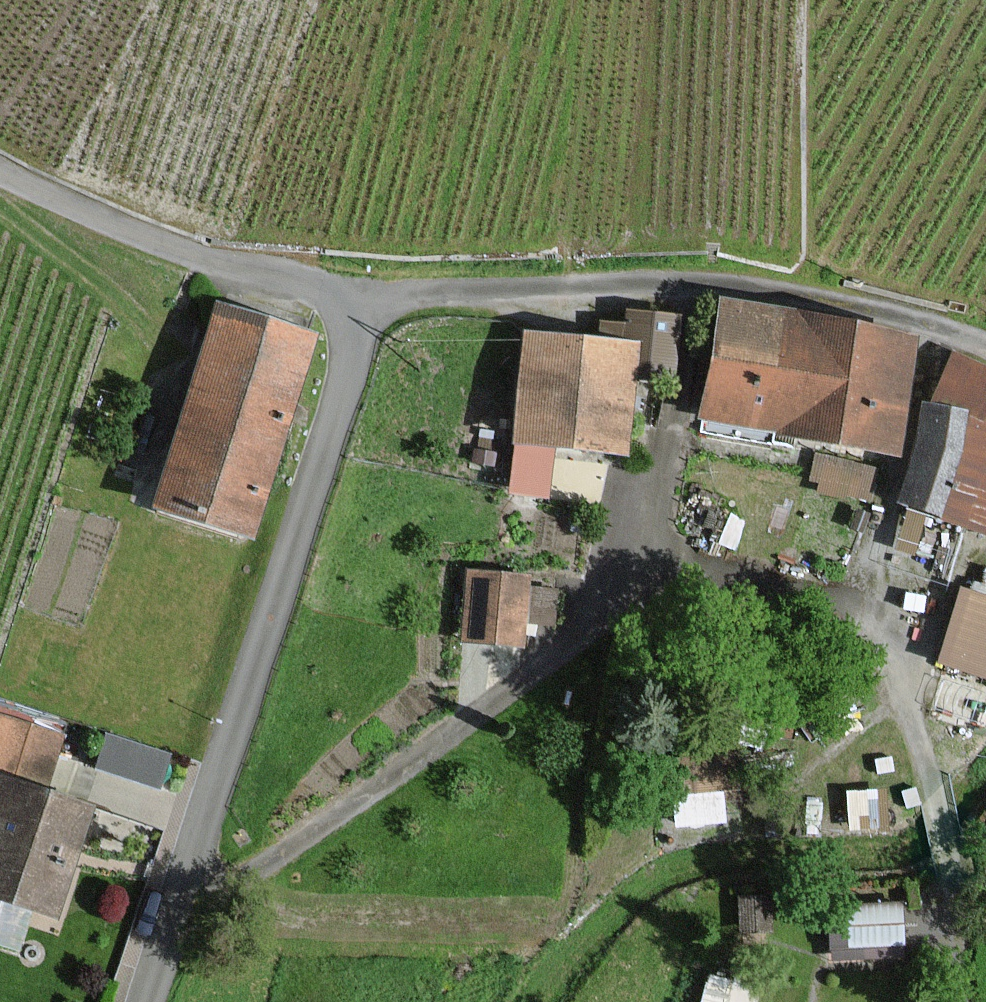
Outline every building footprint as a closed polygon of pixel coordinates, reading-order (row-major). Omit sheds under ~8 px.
[(916,336),(714,301),(693,420),(895,455),(916,336)] [(312,335),(222,306),(159,503),(250,531),(312,335)] [(635,343),(519,332),(507,447),(623,458),(635,343)] [(915,413),(884,508),(976,538),(985,509),(985,420),(985,419),(985,416),(985,366),(944,353),(925,412),(915,413)] [(816,442),(808,480),(871,494),(879,455),(816,442)] [(528,576),(458,570),(453,635),(523,641),(528,576)] [(958,576),(932,652),(985,670),(985,585),(958,576)] [(88,807),(42,793),(60,736),(0,717),(0,894),(55,911),(88,807)] [(163,778),(173,747),(108,727),(98,757),(163,778)] [(669,748),(670,816),(721,816),(721,748),(669,748)] [(849,896),(847,939),(903,941),(904,898),(849,896)] [(697,1001),(757,1001),(764,975),(707,961),(697,1001)]
